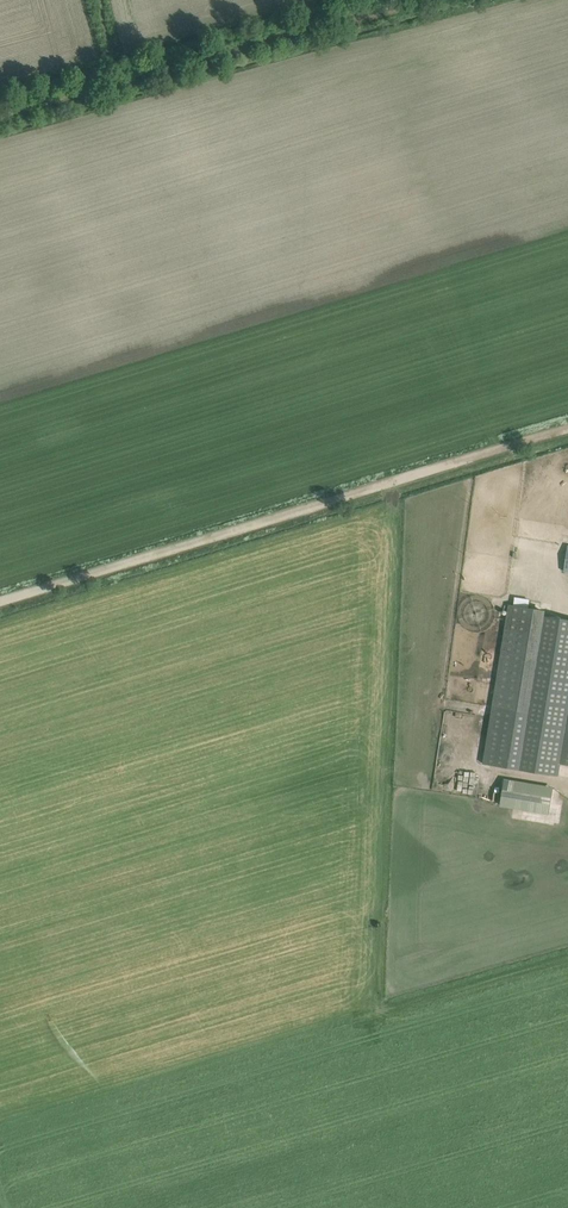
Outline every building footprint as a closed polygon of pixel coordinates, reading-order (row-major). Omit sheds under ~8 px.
[(560,764),(567,717),(567,614),(509,604),(483,764),(558,776),(560,764)]
